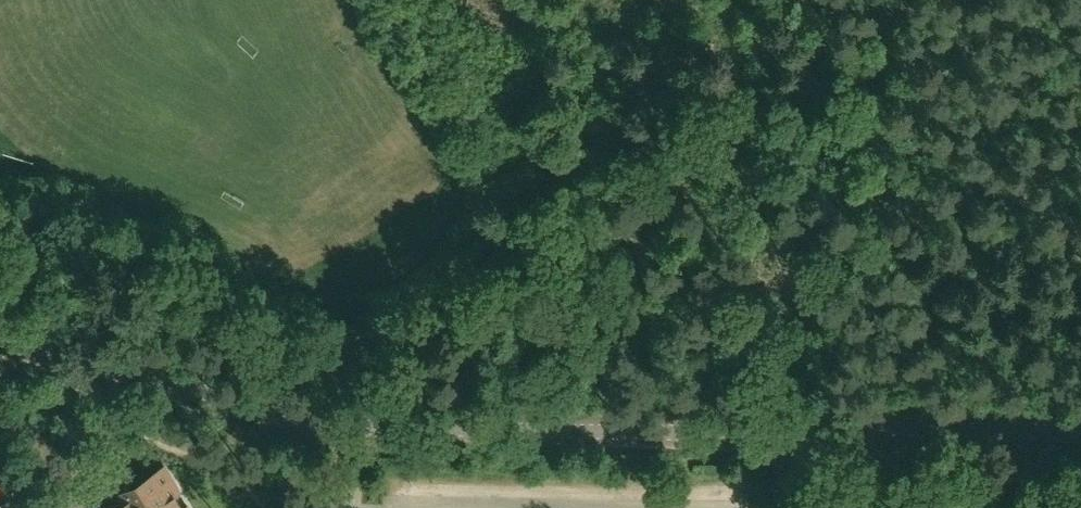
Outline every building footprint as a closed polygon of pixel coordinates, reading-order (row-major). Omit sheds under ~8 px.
[(161,468),(123,489),(129,499),(113,507),(184,507),(161,468)]
